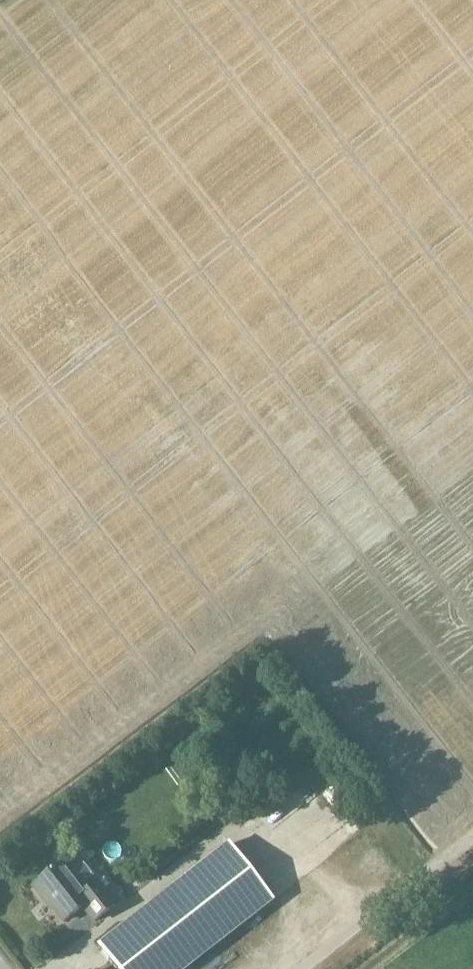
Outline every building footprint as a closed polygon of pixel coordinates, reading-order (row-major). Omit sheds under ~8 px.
[(130,800),(118,809),(127,822),(139,813),(130,800)] [(83,842),(87,856),(98,852),(94,839),(83,842)] [(228,844),(98,946),(116,968),(187,968),(273,902),(228,844)] [(258,861),(249,868),(266,892),(276,884),(258,861)] [(94,923),(118,903),(99,880),(85,891),(63,863),(33,887),(44,901),(47,899),(65,920),(82,908),(94,923)]
